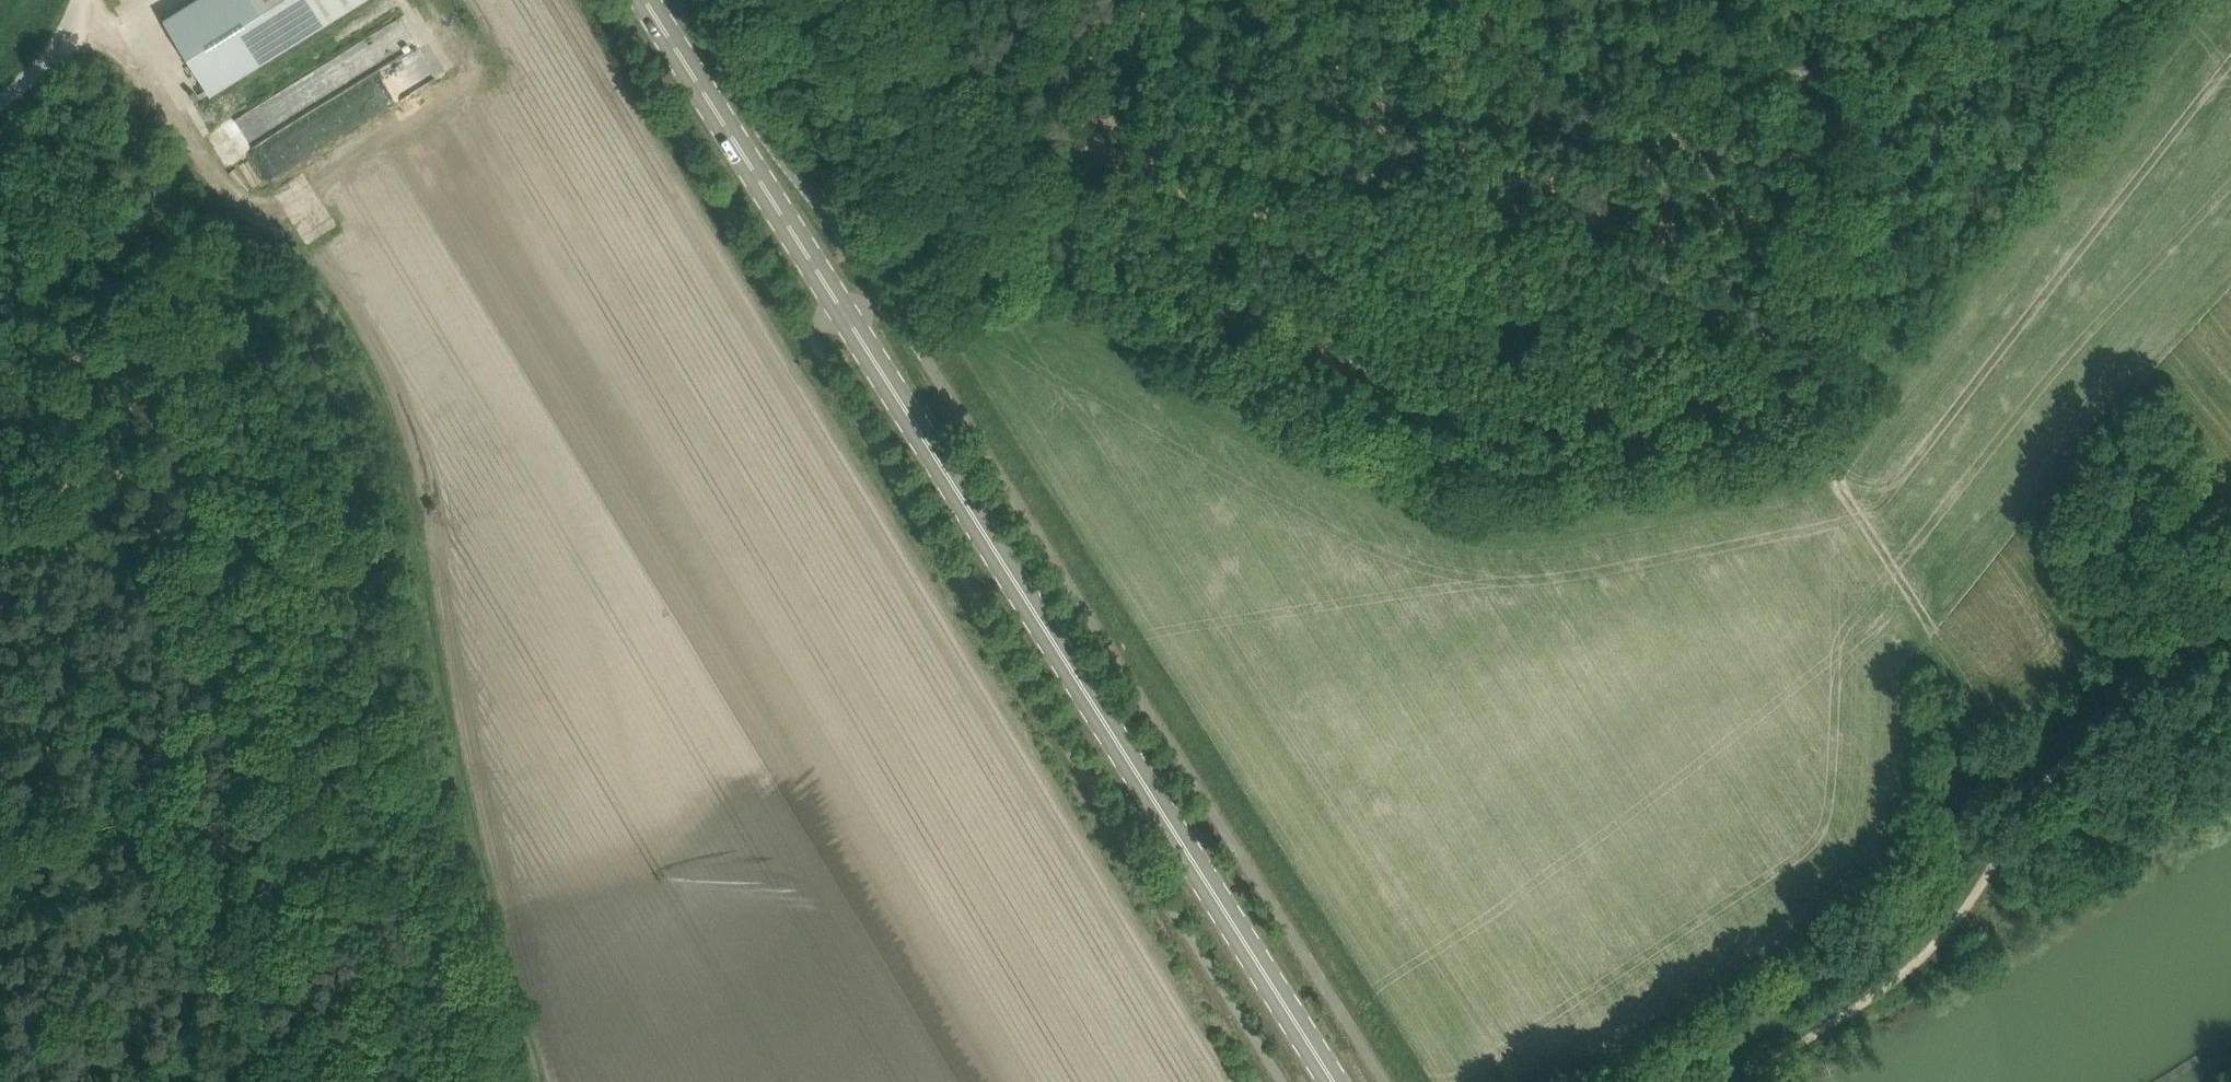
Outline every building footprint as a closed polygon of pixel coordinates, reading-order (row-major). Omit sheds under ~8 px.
[(210,93),(363,0),(188,0),(163,15),(210,93)]
